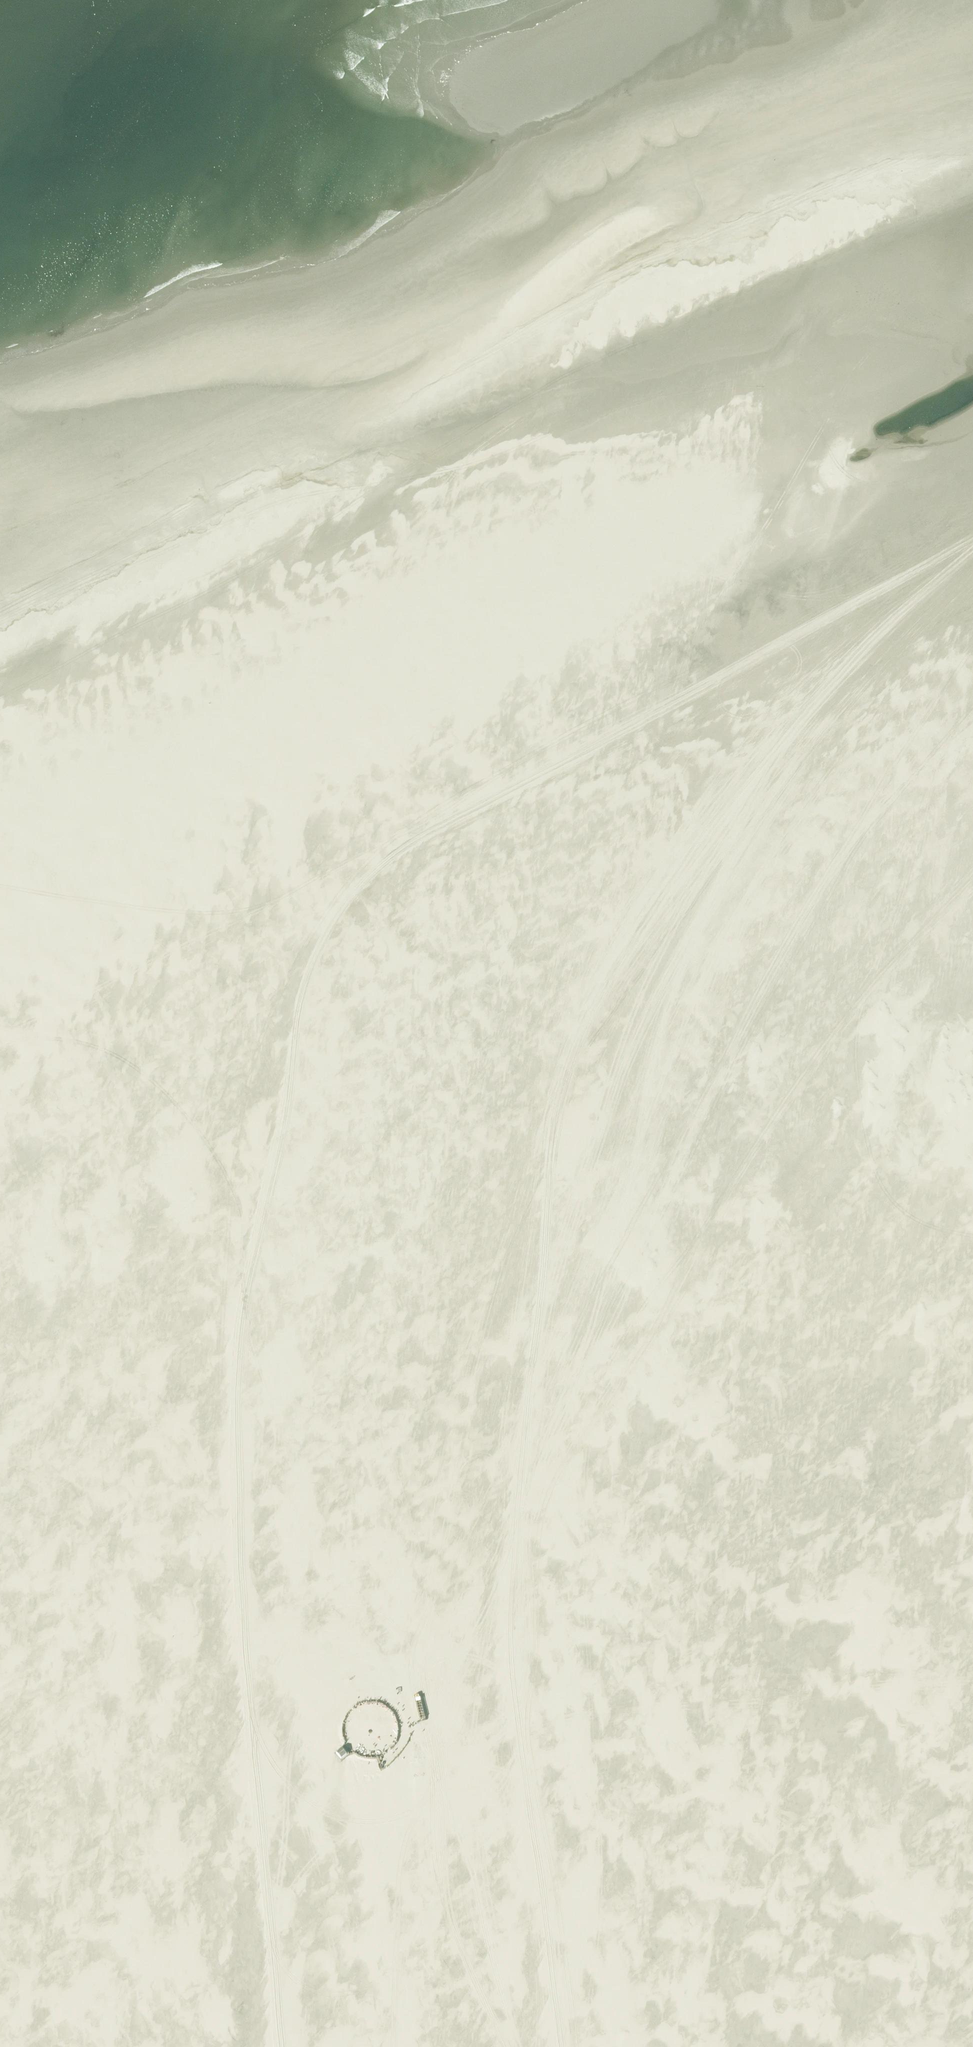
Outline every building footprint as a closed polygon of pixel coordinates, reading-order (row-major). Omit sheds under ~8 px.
[(340,1763),(343,1760),(349,1756),(345,1752),(342,1747),(333,1755),(340,1763)]
